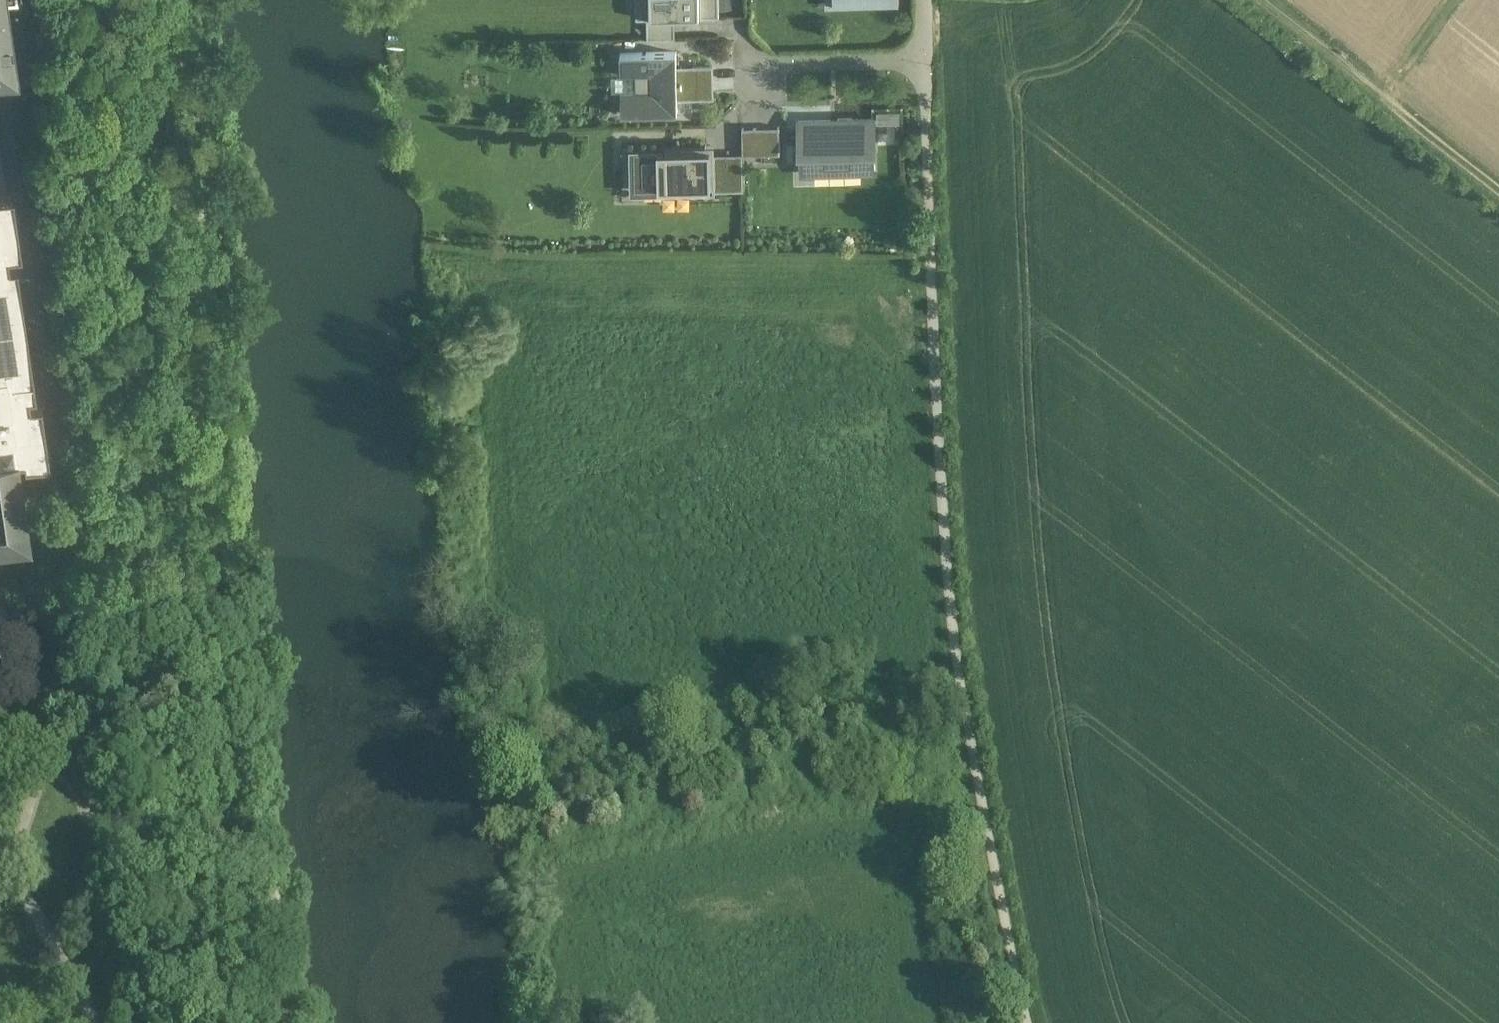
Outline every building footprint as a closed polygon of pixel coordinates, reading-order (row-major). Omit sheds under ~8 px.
[(19,76),(9,0),(0,0),(0,78),(19,76)] [(724,18),(723,0),(635,0),(636,21),(724,18)] [(621,116),(681,114),(680,102),(715,101),(714,66),(679,68),(679,51),(619,53),(621,116)] [(882,110),(882,121),(902,120),(902,109),(882,110)] [(800,157),(879,155),(878,111),(798,114),(800,157)] [(633,191),(715,188),(714,151),(631,153),(633,191)] [(34,542),(24,462),(54,458),(45,398),(29,400),(27,389),(44,387),(26,258),(12,260),(11,248),(25,246),(17,188),(0,191),(0,547),(34,542)]
